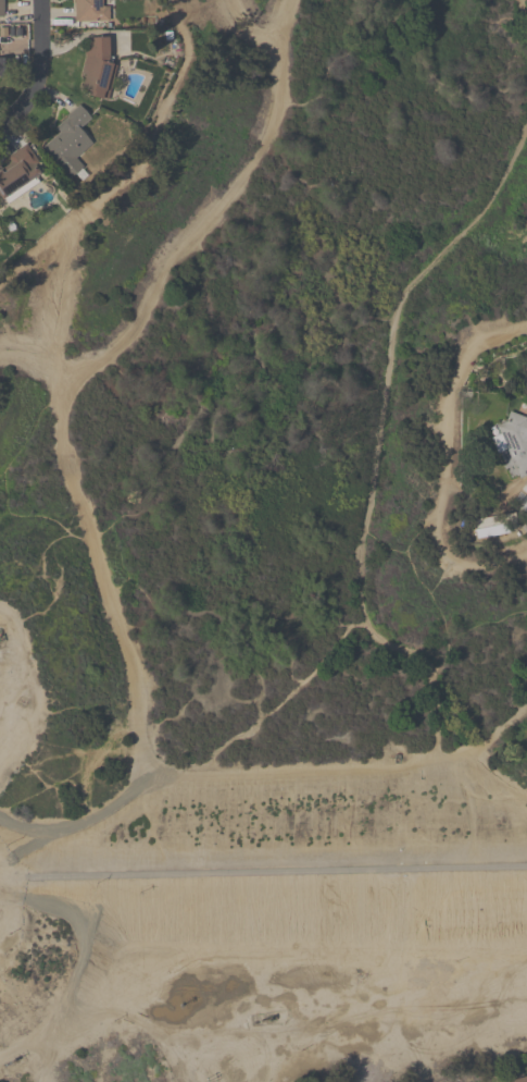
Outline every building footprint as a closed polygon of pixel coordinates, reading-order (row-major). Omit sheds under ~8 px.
[(106,24),(106,0),(75,0),(75,23),(106,24)] [(109,63),(110,39),(85,38),(83,96),(112,98),(114,63),(109,63)] [(9,76),(9,59),(0,59),(0,76),(9,76)] [(53,128),(59,134),(42,150),(69,181),(84,167),(77,159),(94,143),(81,128),(92,119),(79,105),(53,128)] [(3,200),(45,172),(28,147),(0,166),(0,195),(3,200)] [(526,475),(526,420),(524,412),(508,418),(509,421),(494,426),(497,435),(491,437),(496,454),(508,451),(518,478),(526,475)] [(505,534),(500,515),(472,522),(476,541),(505,534)]
